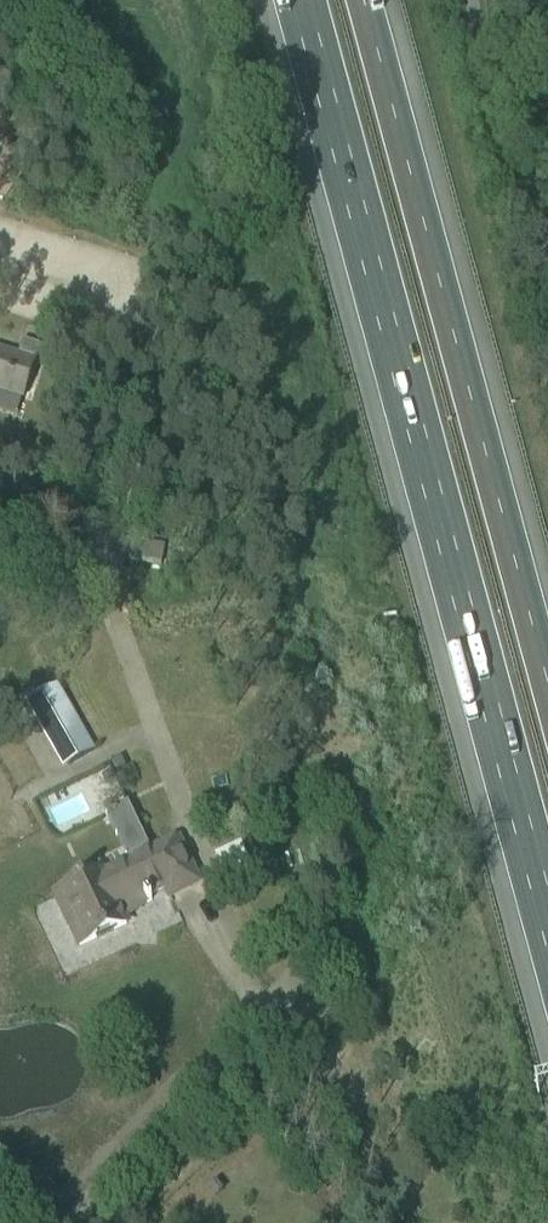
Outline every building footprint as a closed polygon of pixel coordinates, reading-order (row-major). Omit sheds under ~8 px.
[(23,398),(39,348),(22,342),(17,356),(0,350),(0,391),(23,398)] [(13,466),(13,479),(29,479),(29,462),(21,462),(13,462),(13,466)] [(162,543),(132,539),(130,560),(160,563),(162,543)] [(59,685),(32,698),(65,763),(92,749),(59,685)] [(120,757),(110,762),(115,772),(126,767),(120,757)] [(197,882),(187,860),(177,839),(103,875),(101,872),(55,894),(79,946),(126,924),(123,917),(147,901),(148,902),(151,900),(148,895),(166,887),(170,895),(197,882)] [(239,839),(211,853),(230,890),(258,876),(239,839)]
